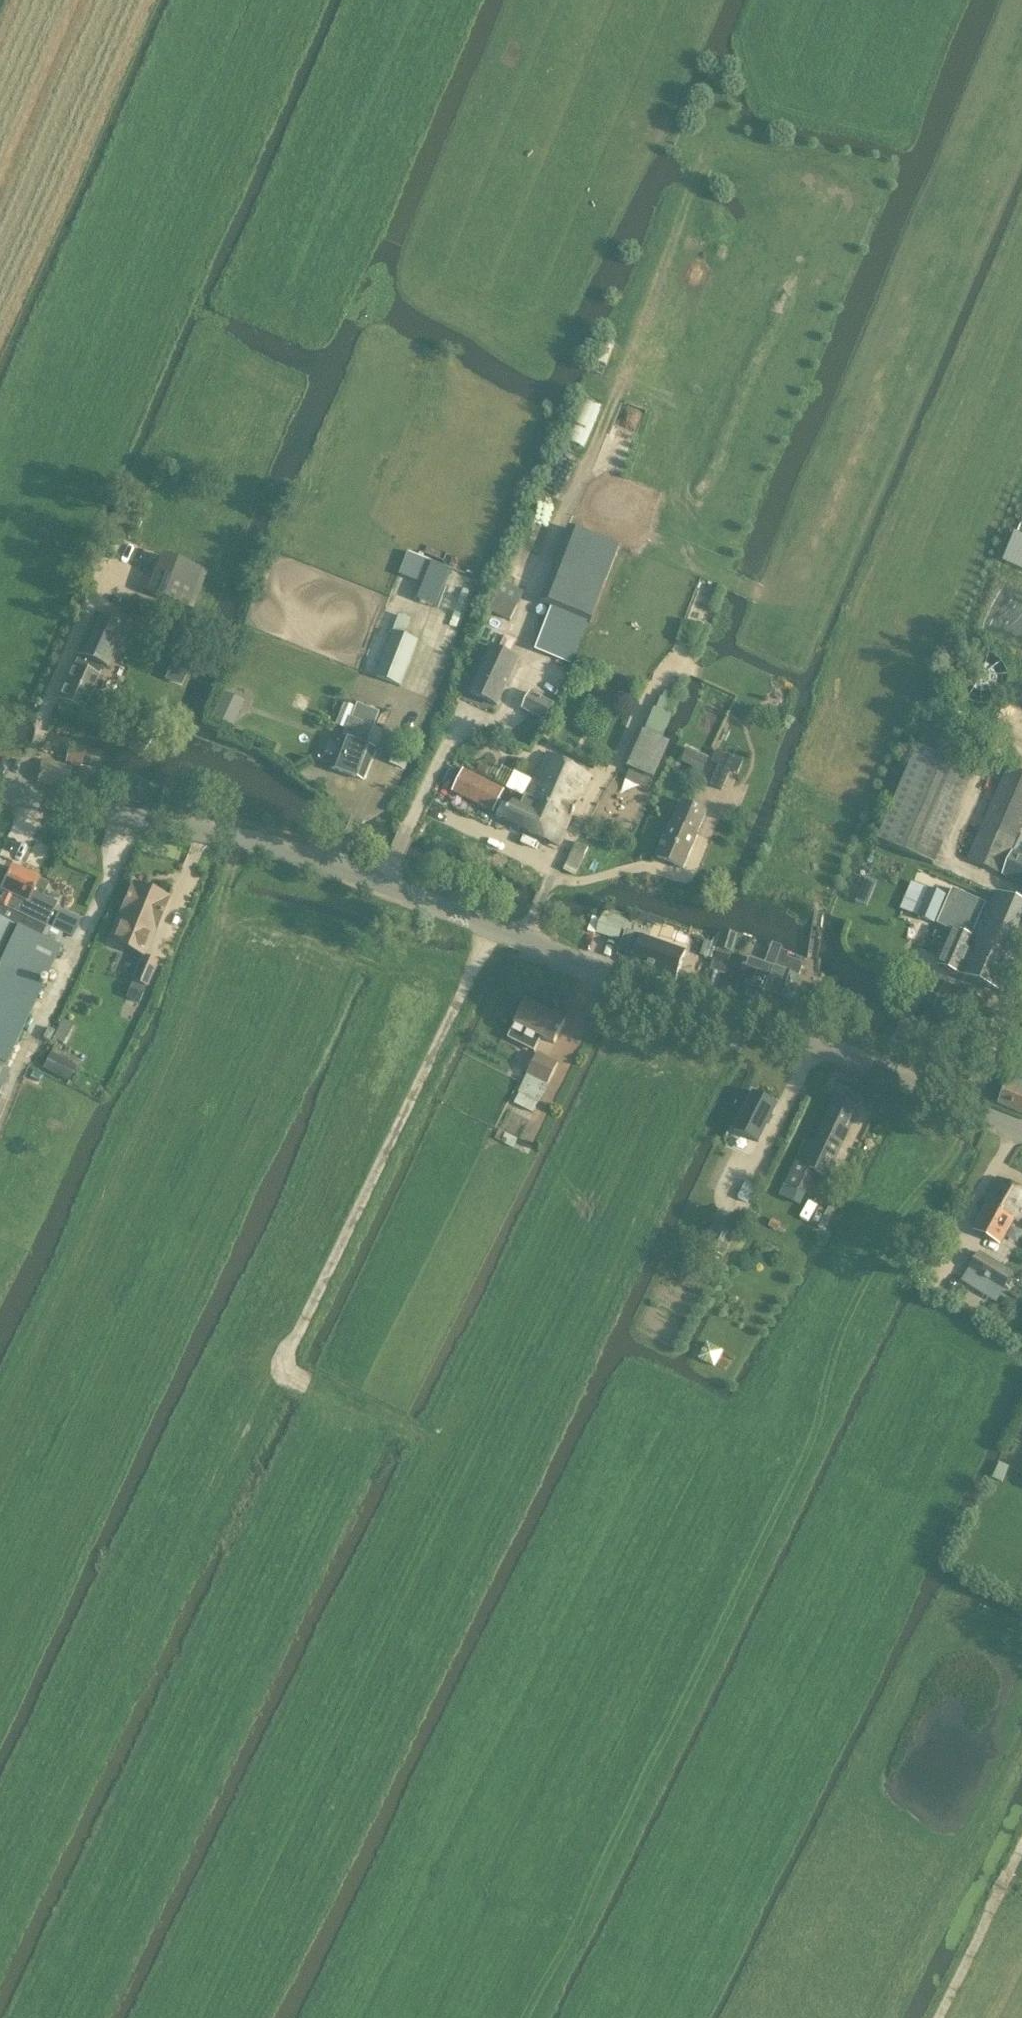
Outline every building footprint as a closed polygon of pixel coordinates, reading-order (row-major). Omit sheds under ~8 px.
[(582,397),(571,442),(589,446),(599,401),(582,397)] [(568,567),(536,650),(571,664),(587,621),(591,623),(620,547),(596,538),(604,517),(574,505),(566,528),(568,529),(556,562),(568,567)] [(1016,533),(1003,561),(1021,569),(1021,536),(1016,533)] [(425,581),(420,599),(442,605),(453,565),(408,553),(402,574),(425,581)] [(199,591),(154,574),(147,593),(192,610),(199,591)] [(518,606),(495,596),(488,611),(511,621),(518,606)] [(154,607),(132,598),(126,614),(148,622),(154,607)] [(401,687),(419,642),(405,636),(411,619),(400,615),(376,678),(401,687)] [(73,707),(110,622),(95,616),(78,656),(79,656),(74,667),(73,667),(58,701),(73,707)] [(110,622),(73,707),(97,717),(106,696),(94,690),(99,678),(98,677),(103,666),(108,668),(125,628),(110,622)] [(492,648),(471,694),(498,706),(519,660),(492,648)] [(178,649),(165,679),(181,686),(194,655),(178,649)] [(977,699),(1010,698),(1008,658),(975,659),(977,699)] [(714,682),(704,700),(729,713),(739,695),(714,682)] [(223,692),(210,722),(231,731),(244,701),(223,692)] [(547,721),(554,706),(530,693),(522,709),(547,721)] [(664,694),(661,702),(670,705),(674,698),(664,694)] [(658,700),(653,712),(665,717),(670,705),(661,702),(658,700)] [(358,704),(352,719),(351,719),(345,737),(344,737),(332,769),(363,781),(376,750),(367,745),(374,727),(379,712),(358,704)] [(652,712),(643,733),(661,740),(669,719),(665,717),(653,712),(652,712)] [(941,751),(947,733),(929,728),(924,746),(941,751)] [(653,779),(668,743),(661,740),(643,733),(642,732),(627,769),(630,770),(650,778),(653,779)] [(391,764),(405,769),(412,750),(398,745),(391,764)] [(709,758),(688,748),(681,762),(703,772),(709,758)] [(934,865),(974,774),(919,749),(879,841),(934,865)] [(720,766),(711,786),(722,791),(731,771),(738,774),(743,762),(718,751),(712,763),(720,766)] [(67,753),(65,763),(80,766),(82,757),(67,753)] [(548,753),(526,797),(562,814),(548,841),(559,847),(571,818),(578,805),(591,777),(548,753)] [(41,762),(37,782),(67,789),(67,788),(75,790),(74,790),(90,794),(91,789),(102,792),(102,791),(117,795),(122,776),(107,772),(107,771),(96,768),(95,773),(79,769),(77,777),(70,776),(71,768),(41,762)] [(969,858),(1021,881),(1021,837),(1017,847),(1014,846),(1021,826),(1021,772),(1009,766),(969,858)] [(630,770),(625,784),(645,791),(650,778),(630,770)] [(504,792),(474,778),(467,775),(457,797),(494,814),(504,792)] [(505,819),(548,841),(562,814),(526,797),(520,807),(513,804),(505,819)] [(671,824),(657,858),(684,869),(698,836),(697,835),(706,812),(682,802),(672,825),(671,824)] [(575,876),(588,848),(576,843),(564,871),(575,876)] [(56,945),(62,933),(51,928),(46,926),(57,904),(42,897),(48,885),(39,881),(22,873),(17,870),(11,868),(6,879),(0,876),(0,919),(56,945)] [(912,882),(901,908),(919,916),(934,922),(945,897),(930,890),(912,882)] [(120,916),(111,939),(140,951),(146,954),(157,926),(169,899),(133,884),(120,916)] [(937,925),(944,928),(954,932),(940,965),(950,970),(950,974),(956,976),(959,974),(962,975),(971,953),(966,950),(971,939),(987,903),(953,889),(937,925)] [(962,975),(1002,992),(1021,946),(1021,904),(997,893),(971,953),(962,975)] [(859,894),(856,902),(867,907),(870,899),(859,894)] [(59,911),(51,928),(62,933),(72,938),(80,921),(59,911)] [(603,914),(597,934),(619,941),(626,917),(611,912),(603,914)] [(61,947),(56,945),(0,919),(0,1063),(6,1066),(61,947)] [(738,936),(724,931),(719,947),(733,952),(738,936)] [(641,937),(631,965),(676,981),(686,953),(641,937)] [(718,947),(706,943),(701,956),(713,960),(718,947)] [(782,950),(778,959),(761,1006),(792,1017),(800,995),(794,992),(803,966),(802,962),(788,957),(790,953),(782,950)] [(761,1006),(778,959),(771,957),(768,958),(766,964),(749,958),(735,996),(742,999),(761,1006)] [(146,987),(156,963),(143,958),(133,981),(146,987)] [(144,989),(132,984),(126,998),(139,1003),(144,989)] [(515,1025),(509,1039),(535,1051),(541,1038),(554,1044),(566,1022),(526,1002),(515,1025)] [(50,1041),(55,1031),(48,1028),(43,1038),(50,1041)] [(76,1067),(50,1053),(42,1068),(69,1082),(76,1067)] [(527,1074),(519,1092),(539,1103),(548,1085),(558,1064),(538,1054),(527,1074)] [(9,1071),(0,1067),(0,1091),(9,1071)] [(29,1068),(27,1072),(35,1076),(37,1072),(29,1068)] [(998,1104),(1021,1114),(1021,1074),(1015,1070),(1009,1083),(1008,1082),(998,1104)] [(753,1092),(734,1131),(759,1143),(778,1104),(753,1092)] [(786,1185),(781,1196),(801,1205),(806,1194),(816,1172),(827,1177),(851,1125),(859,1108),(837,1098),(825,1125),(815,1146),(806,1142),(786,1185)] [(1021,1216),(1021,1191),(998,1178),(984,1204),(986,1205),(973,1230),(1001,1244),(1013,1220),(1018,1222),(1021,1216)] [(724,1258),(738,1228),(719,1219),(704,1249),(724,1258)] [(1011,1267),(1009,1270),(979,1254),(970,1269),(1005,1289),(1015,1269),(1011,1267)]
